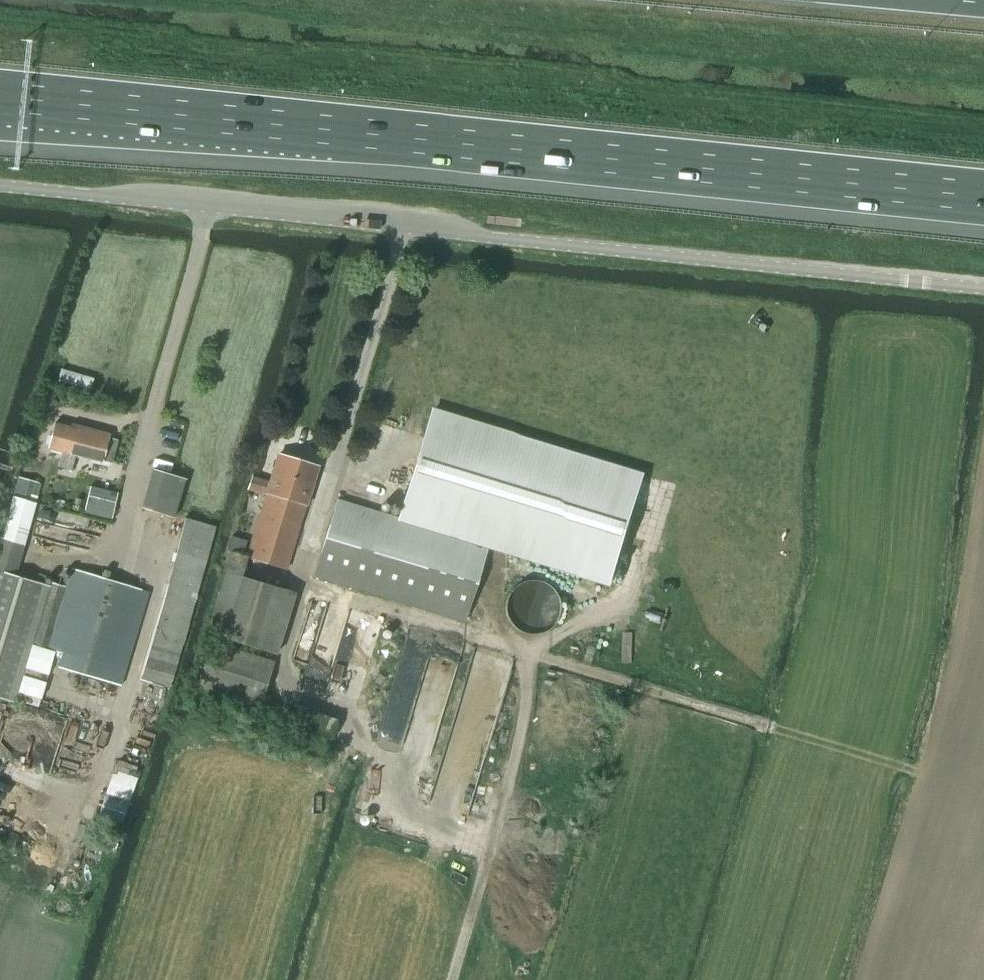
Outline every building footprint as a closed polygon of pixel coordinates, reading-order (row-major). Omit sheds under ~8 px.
[(337,500),(313,577),(340,585),(340,584),(463,622),(486,549),(609,585),(643,473),(431,409),(397,518),(337,500)] [(76,431),(54,425),(48,448),(61,451),(57,467),(71,470),(75,455),(110,464),(117,441),(107,438),(108,436),(77,427),(76,431)] [(286,569),(317,467),(278,455),(269,482),(251,477),(247,490),(265,495),(246,557),(286,569)] [(153,470),(141,509),(162,515),(173,519),(175,511),(185,480),(173,476),(153,470)] [(0,537),(0,539),(24,546),(42,485),(18,478),(0,537)] [(115,502),(87,496),(83,513),(111,519),(115,502)] [(171,690),(214,527),(184,520),(139,682),(171,690)] [(14,705),(31,647),(69,657),(65,672),(118,687),(125,669),(148,592),(71,569),(65,588),(49,584),(49,587),(16,577),(15,577),(24,546),(0,539),(0,701),(14,705)] [(206,630),(260,648),(275,653),(295,594),(240,576),(244,565),(230,560),(206,630)] [(256,708),(275,653),(260,648),(257,658),(211,643),(196,688),(256,708)] [(33,648),(25,671),(48,678),(55,655),(33,648)]
